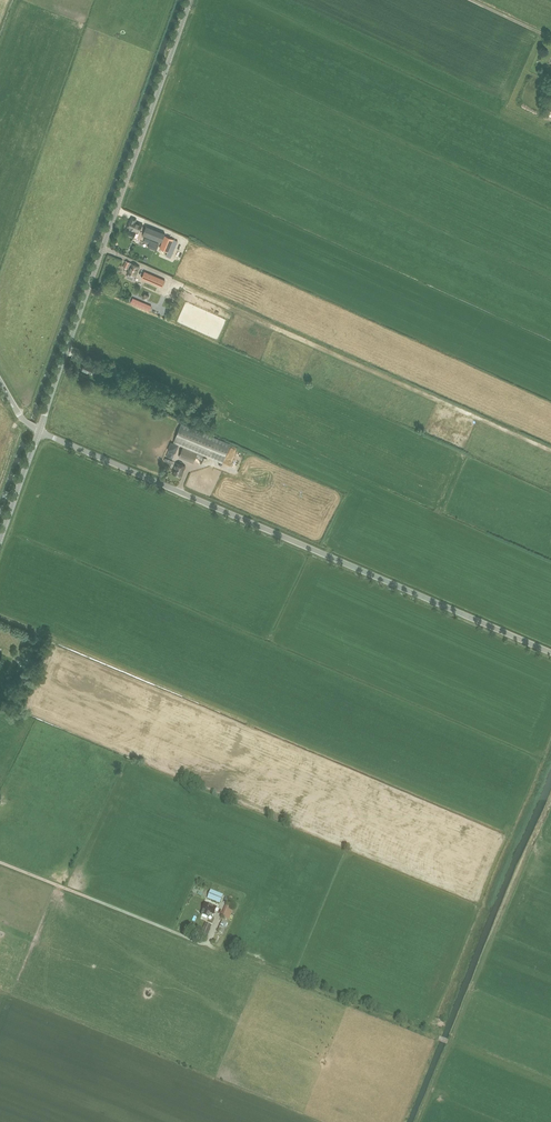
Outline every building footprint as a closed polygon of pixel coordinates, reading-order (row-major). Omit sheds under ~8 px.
[(131,219),(127,227),(139,232),(142,224),(131,219)] [(146,226),(142,236),(161,243),(165,233),(146,226)] [(163,241),(171,245),(173,239),(165,236),(163,241)] [(148,247),(156,251),(159,244),(151,240),(148,247)] [(135,276),(139,267),(126,261),(123,267),(127,268),(129,269),(127,273),(135,276)] [(142,278),(162,287),(165,280),(144,271),(142,278)] [(133,298),(131,303),(149,311),(151,306),(148,305),(148,306),(135,301),(136,300),(133,298)] [(81,369),(90,373),(93,367),(84,363),(81,369)] [(115,379),(119,372),(110,368),(107,375),(115,379)] [(224,463),(234,444),(185,423),(176,442),(224,463)] [(168,449),(175,453),(178,445),(171,442),(168,449)] [(197,454),(183,448),(179,456),(194,462),(197,454)] [(240,466),(246,452),(238,449),(232,463),(240,466)] [(185,466),(177,462),(172,473),(181,477),(185,466)] [(223,894),(211,889),(207,898),(220,903),(223,894)] [(214,914),(217,907),(205,903),(203,910),(214,914)] [(225,904),(221,916),(229,920),(234,908),(225,904)] [(215,917),(208,915),(200,934),(207,937),(215,917)] [(223,933),(228,922),(222,920),(218,931),(223,933)]
